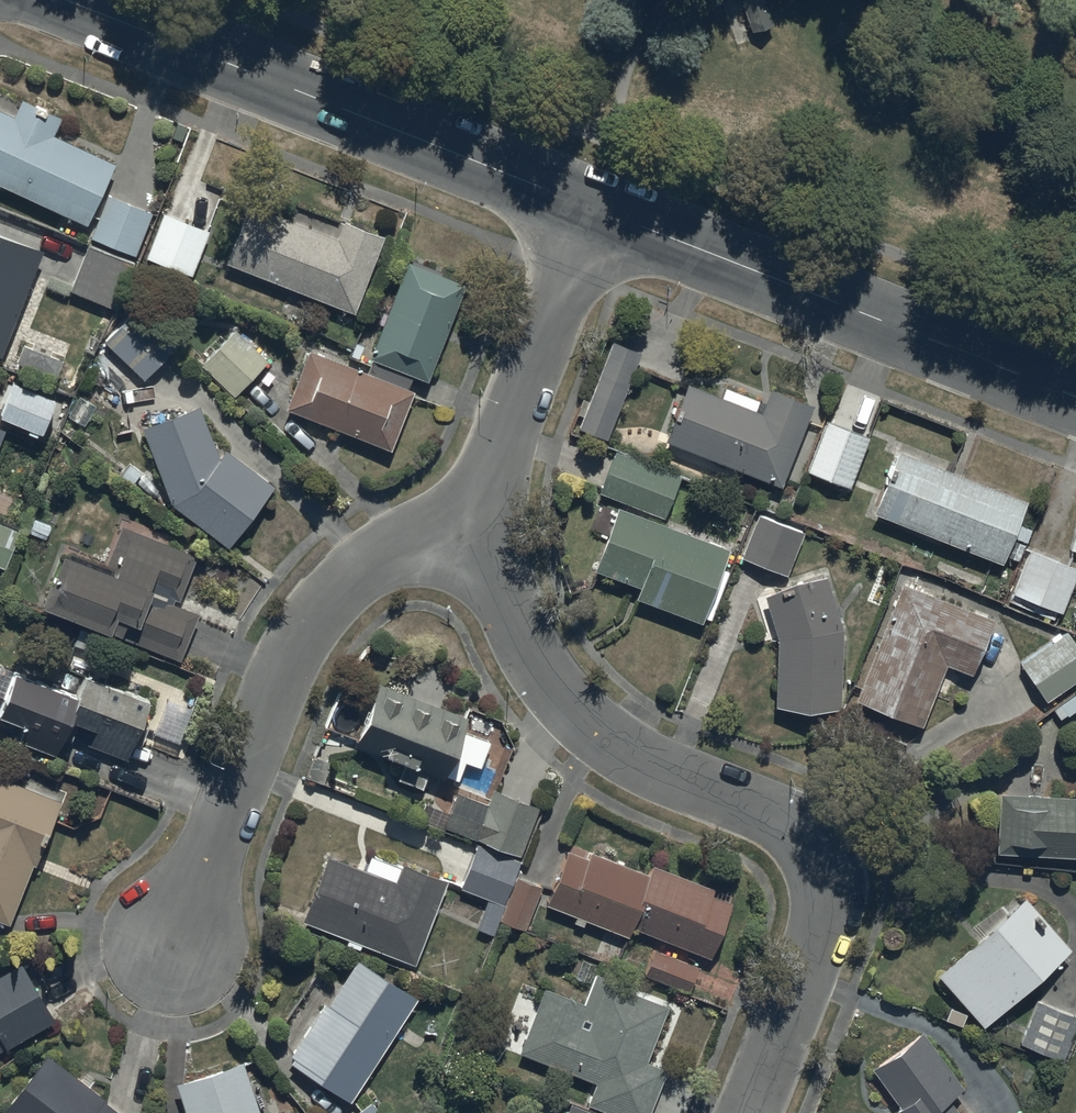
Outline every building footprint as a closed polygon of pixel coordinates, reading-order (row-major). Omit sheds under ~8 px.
[(742,2),(744,7),(751,27),(753,34),(774,26),(764,0),(748,0),(742,2)] [(86,223),(114,162),(52,133),(61,116),(22,97),(13,115),(0,108),(0,183),(86,223)] [(91,237),(135,254),(152,212),(108,194),(91,237)] [(249,203),(226,262),(354,312),(384,236),(345,220),(338,238),(249,203)] [(146,257),(191,274),(209,231),(163,213),(146,257)] [(1,354),(42,249),(0,232),(0,354),(1,354)] [(88,245),(71,290),(115,307),(132,262),(88,245)] [(369,357),(427,380),(465,284),(407,261),(369,357)] [(104,341),(145,378),(175,345),(134,308),(104,341)] [(201,365),(236,396),(268,360),(234,329),(201,365)] [(579,429),(607,439),(641,352),(613,342),(579,429)] [(390,449),(413,391),(310,350),(287,407),(390,449)] [(14,380),(0,413),(41,430),(55,397),(14,380)] [(688,383),(665,441),(781,486),(813,405),(770,388),(761,412),(688,383)] [(199,405),(143,427),(171,504),(228,547),(274,485),(226,449),(219,458),(199,405)] [(828,421),(808,471),(850,488),(870,437),(828,421)] [(1027,501),(899,450),(874,513),(1003,564),(1027,501)] [(681,477),(615,451),(599,492),(665,518),(681,477)] [(730,549),(618,508),(595,570),(640,587),(636,598),(702,623),(730,549)] [(802,531),(759,515),(743,559),(785,575),(802,531)] [(43,606),(181,660),(199,614),(173,603),(175,598),(179,600),(197,555),(122,526),(105,569),(64,553),(43,606)] [(1029,551),(1012,594),(1062,613),(1075,577),(1075,568),(1029,551)] [(826,576),(765,596),(778,638),(775,707),(841,709),(843,630),(826,576)] [(994,619),(903,584),(859,700),(924,724),(946,665),(973,675),(994,619)] [(1021,662),(1048,701),(1075,682),(1075,648),(1065,633),(1021,662)] [(68,719),(77,696),(16,672),(0,711),(0,716),(26,726),(20,742),(54,755),(68,719)] [(90,744),(127,759),(150,701),(85,676),(77,696),(68,719),(96,730),(90,744)] [(468,719),(380,684),(356,746),(444,781),(468,719)] [(9,923),(33,864),(36,865),(62,801),(0,777),(0,919),(9,923)] [(422,820),(522,859),(541,810),(493,792),(488,806),(460,795),(452,814),(428,805),(422,820)] [(1000,795),(998,853),(1075,857),(1075,798),(1000,795)] [(480,931),(495,936),(523,861),(478,845),(460,891),(490,902),(480,931)] [(630,929),(650,876),(590,853),(588,860),(568,852),(547,906),(627,937),(630,929)] [(331,857),(304,923),(350,941),(348,947),(361,952),(363,946),(416,967),(449,885),(402,866),(401,869),(371,857),(365,871),(331,857)] [(654,867),(650,876),(630,929),(712,960),(733,904),(713,896),(715,891),(654,867)] [(518,879),(501,922),(526,932),(543,888),(518,879)] [(1027,900),(939,976),(984,1027),(1072,951),(1027,900)] [(700,969),(654,951),(644,977),(690,995),(700,969)] [(291,1057),(294,1060),(292,1064),(351,1102),(418,999),(358,960),(329,1006),(325,1003),(291,1057)] [(55,1020),(22,962),(0,975),(0,1052),(55,1020)] [(607,1112),(651,1112),(667,1072),(648,1064),(670,1009),(594,979),(584,1004),(546,989),(520,1054),(597,1084),(589,1106),(607,1112)] [(1039,1002),(1022,1046),(1062,1062),(1075,1027),(1075,1017),(1039,1002)] [(873,1070),(901,1108),(894,1112),(957,1112),(949,1102),(966,1090),(923,1033),(873,1070)] [(48,1055),(3,1112),(123,1112),(48,1055)] [(244,1063),(178,1085),(187,1112),(261,1112),(244,1063)] [(372,1103),(359,1112),(380,1112),(372,1103)] [(569,1112),(593,1112),(572,1105),(569,1112)]
